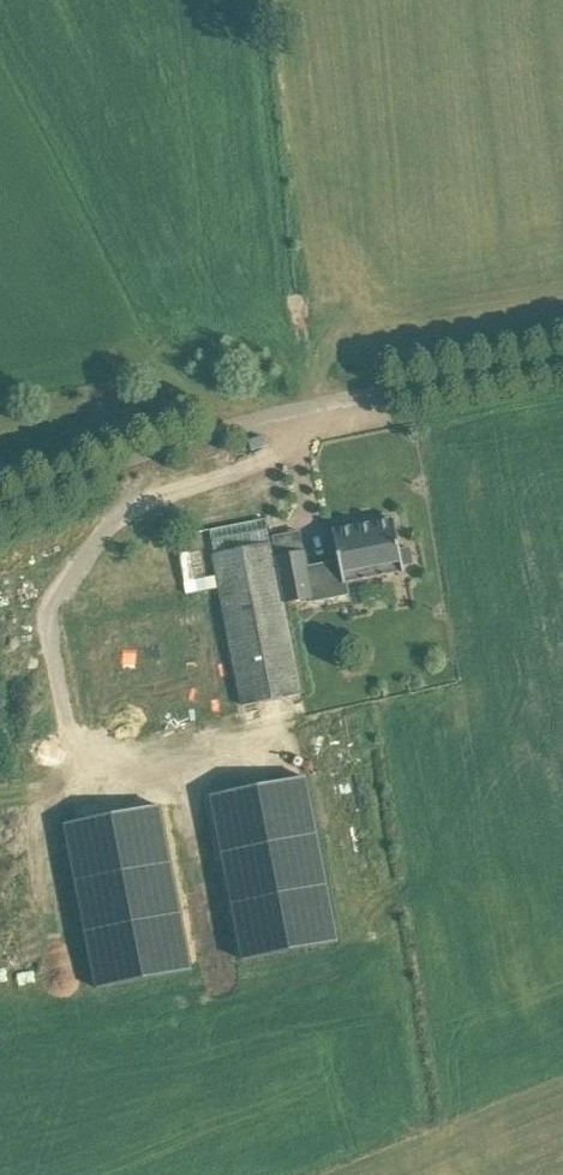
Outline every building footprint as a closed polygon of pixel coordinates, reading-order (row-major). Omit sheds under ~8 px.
[(311,598),(311,601),(349,594),(346,582),(404,570),(403,566),(414,564),(410,548),(400,550),(394,519),(334,531),(340,562),(308,568),(313,598),(311,598)] [(304,694),(274,542),(212,554),(242,706),(304,694)] [(308,568),(304,551),(277,556),(286,603),(311,598),(313,598),(308,568)] [(307,775),(212,791),(240,957),(334,941),(307,775)] [(162,799),(68,815),(95,981),(190,965),(162,799)]
